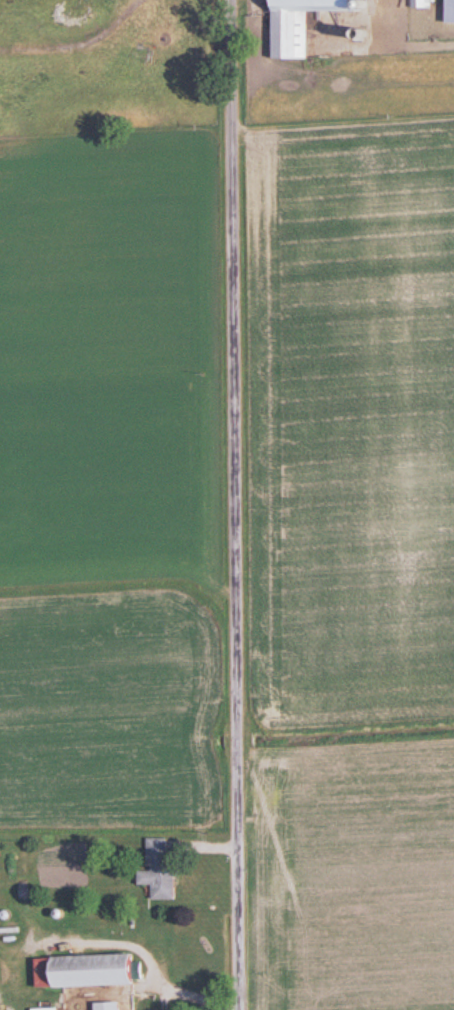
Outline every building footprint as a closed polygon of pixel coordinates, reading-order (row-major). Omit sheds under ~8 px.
[(279,57),(312,58),(312,9),(368,9),(368,0),(279,0),(279,57)] [(156,898),(179,898),(179,863),(169,863),(169,838),(151,838),(151,869),(142,869),(142,884),(156,884),(156,898)] [(143,984),(143,954),(41,956),(42,986),(143,984)] [(125,1001),(99,1001),(100,1009),(125,1009),(125,1001)]
